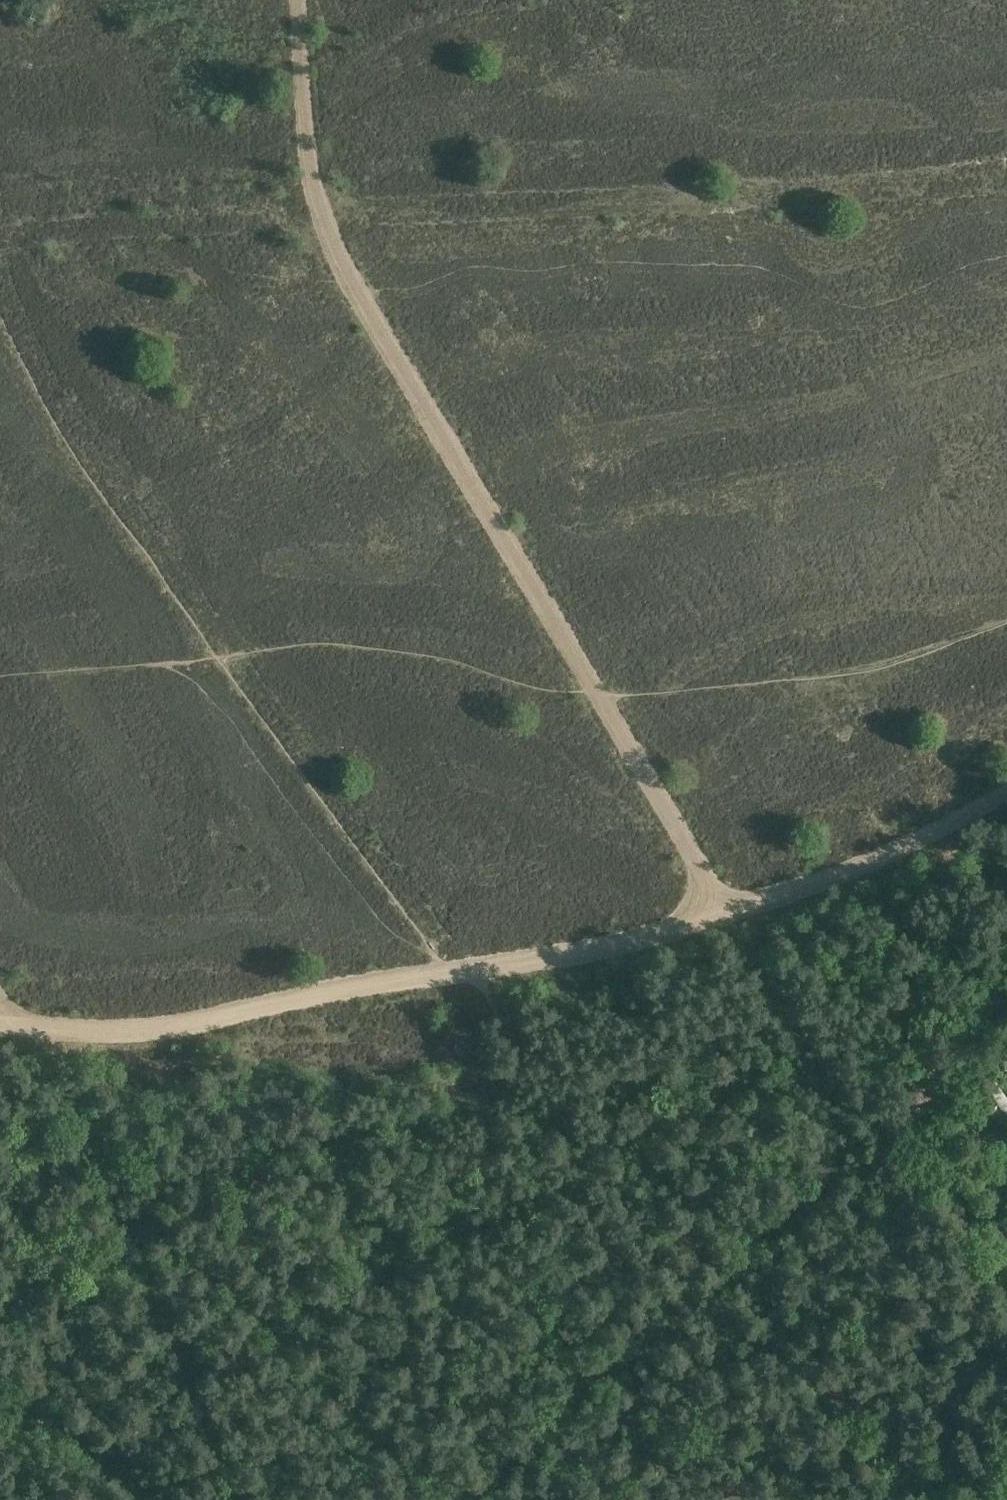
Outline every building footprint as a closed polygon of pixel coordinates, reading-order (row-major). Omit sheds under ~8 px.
[(994,1078),(977,1089),(983,1099),(982,1099),(993,1117),(995,1116),(1001,1126),(1006,1122),(1006,1098),(994,1078)] [(989,1149),(984,1140),(972,1145),(977,1155),(989,1149)]
